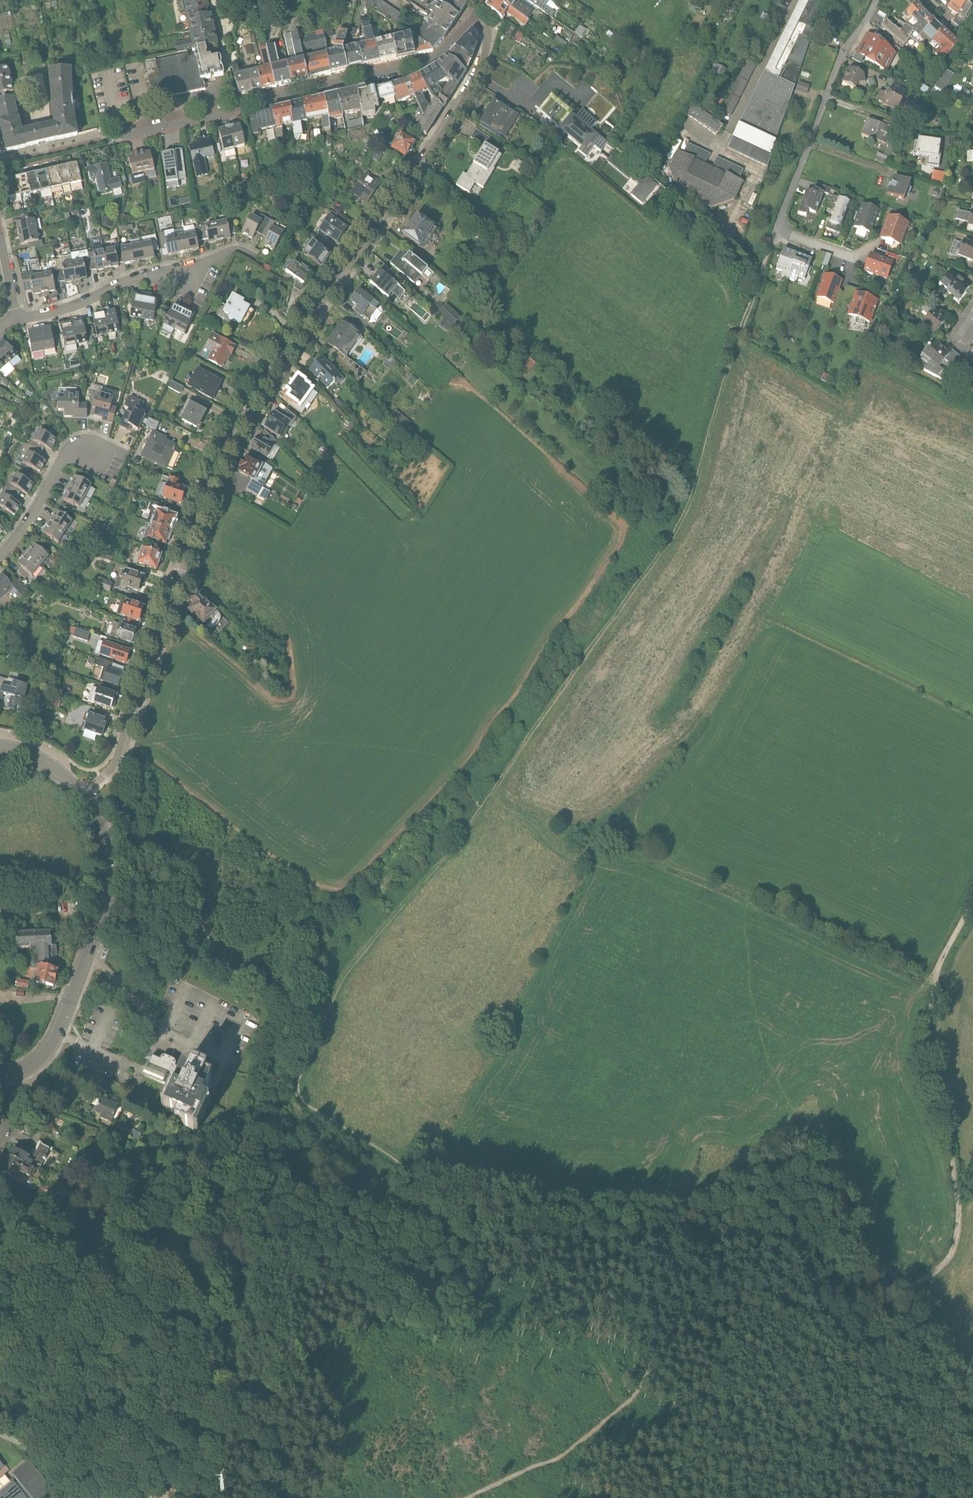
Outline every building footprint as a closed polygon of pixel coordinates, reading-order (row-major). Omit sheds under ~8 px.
[(179,12),(184,11),(185,15),(208,10),(206,0),(176,0),(179,12)] [(371,8),(376,11),(382,1),(380,0),(376,0),(371,8)] [(413,5),(420,9),(419,10),(421,11),(427,5),(426,5),(429,0),(412,0),(410,4),(413,5)] [(442,2),(440,6),(435,2),(433,4),(458,18),(463,10),(468,2),(466,0),(440,0),(442,2)] [(518,23),(525,28),(529,22),(496,0),(492,0),(486,9),(501,21),(506,15),(518,23)] [(529,22),(530,20),(527,19),(533,12),(519,3),(517,6),(514,3),(516,0),(496,0),(529,22)] [(551,17),(555,12),(546,6),(550,0),(527,0),(551,17)] [(798,3),(764,71),(779,78),(781,73),(775,70),(799,22),(806,26),(809,28),(825,0),(800,0),(798,3)] [(772,13),(782,17),(791,0),(779,0),(772,13)] [(949,8),(958,15),(964,20),(972,8),(972,2),(971,0),(954,0),(949,8)] [(382,1),(376,11),(381,15),(387,5),(382,1)] [(435,13),(427,26),(434,30),(432,32),(444,40),(458,18),(433,4),(429,7),(427,5),(421,11),(426,14),(430,9),(435,13)] [(730,4),(727,10),(734,14),(737,7),(730,4)] [(387,5),(381,15),(386,18),(392,8),(387,5)] [(925,31),(934,23),(934,22),(927,16),(930,13),(926,9),(923,12),(916,5),(907,14),(911,19),(917,24),(925,32),(925,31)] [(408,13),(414,17),(418,11),(412,7),(408,13)] [(392,8),(386,18),(391,21),(397,11),(392,8)] [(208,10),(185,15),(191,38),(213,33),(208,10)] [(397,11),(391,21),(396,25),(403,15),(397,11)] [(230,23),(236,25),(240,14),(234,12),(230,23)] [(421,22),(414,17),(408,13),(407,12),(398,26),(404,30),(411,35),(416,39),(424,45),(432,52),(433,52),(434,51),(439,44),(444,40),(432,32),(434,30),(427,26),(426,25),(420,34),(415,31),(421,22)] [(962,23),(964,20),(958,15),(953,24),(964,32),(967,27),(962,23)] [(367,47),(360,49),(364,67),(379,64),(371,28),(370,22),(369,22),(368,16),(360,17),(361,24),(367,47)] [(934,23),(940,30),(946,22),(940,17),(934,23)] [(905,26),(911,31),(917,24),(911,19),(904,26),(905,26)] [(910,38),(914,33),(911,31),(905,26),(899,33),(894,28),(886,21),(881,27),(904,47),(909,40),(910,38)] [(787,60),(793,47),(800,34),(801,35),(806,26),(799,22),(775,70),(781,73),(779,78),(795,85),(801,67),(787,60)] [(899,22),(894,28),(899,33),(905,26),(904,26),(899,22)] [(934,23),(925,31),(934,40),(942,31),(940,30),(934,23)] [(921,37),(925,32),(917,24),(911,31),(914,33),(921,37)] [(253,25),(249,35),(254,56),(258,55),(253,34),(256,26),(253,25)] [(266,27),(260,25),(257,37),(264,70),(257,72),(262,90),(275,87),(265,42),(264,37),(266,27)] [(349,29),(341,26),(334,51),(335,54),(327,56),(330,74),(331,74),(347,71),(343,53),(343,52),(345,44),(349,29)] [(806,26),(801,35),(810,40),(815,30),(809,28),(806,26)] [(397,60),(392,41),(381,43),(378,27),(371,28),(379,64),(397,60)] [(524,36),(520,33),(514,29),(513,30),(509,27),(505,33),(511,37),(511,38),(519,43),(524,36)] [(580,27),(576,34),(583,39),(588,32),(580,27)] [(333,28),(322,31),(324,39),(332,37),(333,28)] [(308,80),(330,74),(327,56),(326,56),(327,48),(322,29),(315,31),(316,35),(299,39),(308,80)] [(470,32),(455,48),(467,58),(468,58),(472,60),(476,45),(475,44),(474,43),(475,41),(476,37),(476,36),(476,35),(473,32),(473,31),(470,31),(470,32)] [(925,32),(921,37),(914,33),(910,38),(925,51),(934,40),(925,31),(925,32)] [(957,45),(942,31),(934,40),(944,49),(935,58),(939,61),(942,63),(957,45)] [(291,63),(287,65),(291,84),(300,82),(308,80),(299,39),(297,32),(291,33),(291,34),(284,35),(289,57),(295,56),(296,62),(291,63)] [(176,54),(186,52),(192,51),(217,46),(214,34),(191,38),(192,43),(184,45),(183,43),(175,45),(176,54)] [(800,34),(793,47),(805,53),(810,40),(801,35),(800,34)] [(249,35),(242,37),(247,58),(254,56),(249,35)] [(411,35),(410,37),(415,56),(432,52),(424,45),(416,39),(411,35)] [(886,46),(883,44),(882,46),(879,44),(880,41),(867,35),(858,53),(856,55),(865,60),(885,71),(895,54),(892,52),(886,46)] [(348,36),(345,44),(357,47),(359,39),(348,36)] [(567,43),(563,40),(557,36),(554,40),(564,47),(567,43)] [(410,37),(392,41),(397,60),(415,56),(410,37)] [(273,40),(265,42),(275,87),(291,84),(287,65),(279,67),(275,46),(273,40)] [(889,42),(886,46),(892,52),(896,48),(889,42)] [(224,75),(217,46),(192,51),(193,54),(195,54),(201,80),(203,79),(224,75)] [(543,50),(535,46),(533,49),(541,54),(543,50)] [(806,53),(805,53),(793,47),(787,60),(801,67),(806,53)] [(455,48),(446,57),(466,72),(471,62),(472,60),(468,58),(467,58),(455,48)] [(347,71),(364,67),(360,49),(343,52),(347,70),(347,71)] [(192,51),(186,52),(187,56),(172,59),(179,94),(205,89),(203,79),(201,80),(195,54),(193,54),(192,51)] [(856,55),(858,53),(856,52),(852,59),(863,65),(865,60),(856,55)] [(447,80),(450,83),(456,89),(465,73),(466,73),(466,72),(446,57),(435,67),(447,80)] [(155,60),(145,62),(147,73),(144,78),(149,81),(153,99),(179,94),(172,59),(156,62),(155,60)] [(744,65),(754,71),(756,65),(747,60),(744,65)] [(724,75),(727,69),(717,64),(713,70),(724,75)] [(744,65),(741,72),(750,77),(754,71),(744,65)] [(237,66),(232,67),(239,95),(262,90),(257,72),(240,76),(237,66)] [(435,67),(420,76),(429,95),(431,97),(434,100),(438,104),(445,92),(444,92),(443,95),(437,87),(447,80),(435,67)] [(35,131),(22,134),(19,121),(12,94),(14,94),(8,68),(0,70),(0,119),(1,122),(0,122),(0,153),(7,152),(25,148),(25,147),(39,144),(38,144),(38,143),(35,131)] [(842,83),(855,90),(857,85),(865,83),(863,75),(860,76),(859,74),(849,68),(842,83)] [(612,73),(618,78),(621,75),(615,69),(612,73)] [(779,78),(764,71),(740,122),(776,139),(778,134),(786,111),(795,85),(779,78)] [(59,140),(78,136),(74,116),(71,89),(71,72),(50,73),(55,126),(43,129),(46,141),(46,142),(46,143),(59,139),(59,140)] [(741,72),(738,77),(748,82),(750,77),(741,72)] [(934,91),(942,96),(953,79),(945,74),(934,91)] [(424,116),(430,107),(425,97),(423,98),(422,96),(428,92),(429,95),(420,76),(419,76),(409,81),(408,81),(414,96),(415,96),(420,109),(423,115),(424,116)] [(735,82),(745,87),(747,83),(738,77),(735,82)] [(873,79),(867,81),(870,92),(876,90),(873,79)] [(397,102),(406,99),(414,96),(408,81),(392,85),(396,96),(395,97),(397,102)] [(892,89),(893,88),(899,92),(901,86),(891,81),(888,86),(892,89)] [(735,82),(732,88),(742,94),(745,87),(735,82)] [(450,83),(444,92),(445,92),(438,104),(441,108),(443,109),(456,89),(450,83)] [(806,86),(799,84),(797,90),(804,92),(806,86)] [(396,96),(392,85),(375,89),(375,90),(376,99),(377,101),(377,99),(384,98),(385,100),(395,97),(396,96)] [(366,88),(357,90),(361,111),(362,111),(363,115),(375,113),(374,108),(379,108),(377,101),(376,99),(375,90),(367,92),(366,88)] [(732,88),(729,94),(739,99),(742,94),(732,88)] [(876,103),(897,113),(906,96),(899,92),(893,88),(892,89),(890,94),(885,96),(881,94),(876,103)] [(928,92),(922,89),(919,94),(925,97),(928,92)] [(345,115),(361,111),(357,90),(357,91),(349,92),(341,94),(345,115)] [(721,104),(726,95),(720,93),(716,102),(721,104)] [(328,120),(329,130),(330,129),(330,121),(343,117),(343,115),(345,115),(341,94),(338,95),(338,94),(324,97),(328,116),(328,120)] [(729,94),(726,100),(736,105),(739,99),(729,94)] [(304,101),(303,101),(307,122),(322,118),(323,130),(329,130),(328,120),(328,116),(324,97),(311,100),(304,102),(304,101)] [(434,100),(430,107),(424,116),(417,129),(427,135),(443,109),(441,108),(438,104),(434,100)] [(481,123),(500,135),(514,113),(493,100),(491,105),(481,123)] [(726,100),(723,106),(733,111),(736,105),(726,100)] [(301,123),(307,122),(303,101),(303,102),(290,104),(290,105),(293,125),(295,141),(300,140),(299,135),(302,135),(301,123)] [(690,116),(697,106),(691,102),(684,112),(690,116)] [(274,129),(275,131),(282,130),(282,127),(293,125),(290,105),(277,108),(272,109),(274,129)] [(690,116),(694,119),(701,109),(697,106),(690,116)] [(731,117),(733,111),(723,106),(720,111),(731,117)] [(258,133),(274,129),(272,109),(248,115),(248,116),(249,116),(249,118),(247,118),(250,128),(252,137),(259,136),(258,133)] [(706,113),(701,109),(694,119),(699,122),(706,113)] [(586,149),(597,136),(591,130),(597,123),(582,111),(576,118),(571,114),(562,126),(574,136),(572,138),(582,146),(586,149)] [(699,122),(703,126),(710,116),(706,113),(699,122)] [(715,119),(710,116),(703,126),(708,129),(715,119)] [(364,126),(362,119),(359,120),(347,122),(348,129),(364,126)] [(708,129),(712,132),(719,123),(715,119),(708,129)] [(740,122),(733,137),(736,139),(739,140),(745,143),(752,146),(758,149),(764,152),(770,155),(776,139),(740,122)] [(867,122),(861,137),(885,146),(892,127),(883,124),(882,127),(867,122)] [(894,130),(896,131),(902,132),(904,133),(906,126),(897,122),(895,128),(894,130)] [(724,126),(719,123),(712,132),(717,136),(724,126)] [(230,129),(234,149),(245,146),(241,127),(230,129)] [(380,131),(381,132),(380,133),(375,128),(372,131),(377,136),(378,136),(382,139),(385,136),(384,135),(388,131),(384,127),(380,131)] [(895,128),(892,127),(885,146),(889,148),(896,131),(894,130),(895,128)] [(224,151),(234,149),(230,129),(219,132),(224,151)] [(493,151),(498,142),(484,134),(476,129),(475,129),(476,129),(471,137),(471,136),(471,137),(479,142),(485,146),(493,151)] [(897,145),(902,132),(896,131),(889,148),(889,149),(884,157),(889,159),(897,145)] [(392,148),(397,151),(406,156),(408,152),(409,153),(410,153),(410,152),(411,152),(412,152),(412,151),(413,151),(413,150),(413,149),(413,148),(412,147),(414,143),(406,137),(401,134),(392,148)] [(586,149),(582,146),(578,151),(586,157),(594,147),(600,152),(607,144),(597,136),(586,149)] [(728,148),(734,151),(739,140),(736,139),(733,137),(728,148)] [(202,143),(190,146),(194,161),(198,177),(207,175),(203,159),(213,156),(210,140),(202,141),(202,143)] [(739,140),(734,151),(740,154),(745,143),(739,140)] [(368,143),(364,148),(370,152),(374,147),(368,143)] [(684,153),(689,156),(694,146),(689,143),(684,153)] [(745,143),(740,154),(747,157),(752,146),(745,143)] [(939,146),(918,143),(917,147),(914,146),(912,159),(927,161),(937,163),(938,159),(939,146)] [(502,156),(493,151),(485,146),(467,175),(463,173),(456,185),(469,192),(475,183),(483,188),(502,156)] [(694,158),(699,148),(694,146),(689,156),(694,158)] [(747,157),(753,160),(758,149),(752,146),(747,157)] [(694,158),(700,161),(705,151),(699,148),(694,158)] [(758,149),(753,160),(759,163),(764,152),(758,149)] [(172,151),(172,152),(162,153),(165,182),(177,180),(177,179),(185,178),(181,150),(172,151)] [(377,150),(372,159),(380,163),(384,154),(377,150)] [(153,164),(150,153),(146,154),(146,151),(140,153),(144,172),(148,171),(147,166),(153,164)] [(712,167),(705,163),(700,161),(694,158),(689,156),(684,153),(678,151),(669,168),(678,191),(710,209),(735,199),(744,182),(739,179),(733,177),(728,174),(723,172),(718,169),(712,167)] [(711,154),(705,151),(700,161),(705,163),(711,154)] [(764,152),(759,163),(767,167),(771,156),(770,156),(770,155),(764,152)] [(88,162),(86,153),(79,155),(81,164),(82,168),(89,167),(88,162)] [(133,157),(129,158),(131,170),(138,168),(140,173),(144,172),(140,153),(132,154),(133,157)] [(887,159),(877,156),(874,163),(884,167),(887,159)] [(722,159),(717,157),(712,167),(718,169),(722,159)] [(939,159),(938,159),(937,163),(927,161),(926,170),(938,172),(940,158),(939,158),(939,159)] [(718,169),(723,172),(727,162),(722,159),(718,169)] [(733,164),(727,162),(723,172),(728,174),(733,164)] [(110,181),(106,164),(89,169),(91,179),(97,178),(100,193),(121,188),(119,179),(110,181)] [(728,174),(733,177),(738,167),(733,164),(728,174)] [(78,165),(77,165),(67,167),(71,185),(72,191),(83,189),(81,183),(82,183),(78,165)] [(57,170),(61,187),(71,185),(67,167),(57,170)] [(743,170),(738,167),(733,177),(739,179),(743,170)] [(642,203),(657,186),(637,169),(630,177),(638,184),(630,194),(642,203)] [(46,172),(51,190),(61,187),(57,170),(46,172)] [(37,174),(41,192),(51,190),(46,172),(37,174)] [(27,177),(31,194),(41,192),(37,174),(27,177)] [(379,184),(371,178),(365,174),(354,189),(360,194),(368,199),(379,184)] [(944,178),(932,176),(931,186),(942,190),(944,178)] [(17,179),(21,197),(31,194),(27,177),(17,179)] [(6,182),(10,199),(21,197),(17,179),(6,182)] [(910,186),(894,180),(892,186),(890,186),(891,187),(890,191),(889,190),(888,191),(889,192),(887,198),(903,204),(905,198),(908,199),(910,193),(908,192),(910,186)] [(813,190),(814,191),(815,191),(823,194),(829,196),(831,190),(815,184),(813,190)] [(813,194),(806,192),(798,214),(806,217),(808,212),(815,215),(823,194),(815,191),(814,191),(813,194)] [(834,212),(838,200),(839,199),(829,196),(824,209),(834,212)] [(840,229),(849,204),(845,203),(838,200),(834,212),(830,222),(829,225),(840,229)] [(849,204),(840,229),(829,225),(830,222),(828,221),(825,230),(839,235),(850,204),(845,202),(845,203),(849,204)] [(878,214),(862,208),(854,230),(870,235),(878,214)] [(36,213),(23,216),(24,222),(16,223),(18,230),(16,230),(15,232),(15,235),(36,231),(34,220),(38,219),(36,213)] [(242,233),(252,239),(258,230),(263,233),(270,220),(260,215),(258,219),(251,216),(242,233)] [(319,230),(329,237),(337,243),(347,228),(339,223),(334,219),(330,216),(329,216),(319,230)] [(403,235),(411,241),(419,247),(424,250),(433,238),(431,236),(436,230),(434,228),(417,216),(403,235)] [(111,227),(111,217),(102,217),(103,228),(111,227)] [(967,229),(969,221),(957,218),(955,225),(967,229)] [(230,235),(236,234),(233,220),(216,223),(221,244),(223,244),(224,242),(224,240),(231,239),(230,235)] [(263,245),(274,251),(283,233),(277,230),(280,225),(270,220),(263,233),(268,236),(263,245)] [(907,228),(888,221),(880,241),(899,248),(907,228)] [(208,239),(209,243),(216,242),(216,243),(218,245),(221,244),(216,223),(200,226),(202,235),(203,241),(208,239)] [(200,226),(194,227),(193,225),(184,227),(184,229),(186,235),(189,251),(199,249),(197,242),(203,241),(202,235),(200,226)] [(184,229),(174,232),(179,254),(189,251),(186,235),(184,229)] [(158,234),(162,250),(167,249),(168,256),(179,254),(174,232),(174,230),(158,234)] [(36,231),(15,235),(16,237),(18,238),(19,238),(21,245),(28,244),(29,249),(43,246),(42,241),(38,241),(36,231)] [(141,244),(144,261),(155,258),(153,252),(159,251),(156,235),(140,239),(141,244)] [(308,258),(313,262),(321,267),(322,267),(323,266),(326,263),(326,262),(330,255),(325,252),(325,250),(317,244),(313,241),(307,250),(311,253),(308,258)] [(141,244),(131,246),(134,263),(144,261),(141,244)] [(131,246),(121,249),(124,262),(124,265),(134,263),(131,246)] [(501,250),(495,246),(491,252),(496,256),(501,250)] [(957,263),(961,251),(953,248),(948,262),(956,265),(957,263)] [(972,269),(972,252),(963,248),(961,251),(957,263),(972,269)] [(87,251),(88,257),(91,271),(97,269),(97,271),(104,270),(104,271),(106,273),(109,272),(104,251),(93,253),(93,249),(87,251)] [(104,251),(109,272),(111,272),(112,269),(112,268),(119,267),(118,263),(124,262),(121,249),(116,250),(115,249),(104,251)] [(787,279),(796,255),(783,250),(776,269),(782,272),(780,276),(787,279)] [(72,258),(77,285),(79,284),(81,282),(80,280),(87,279),(86,272),(91,271),(88,257),(87,251),(71,254),(71,255),(71,258),(72,258)] [(428,269),(417,260),(409,254),(407,257),(403,254),(390,270),(412,288),(421,276),(428,281),(434,274),(428,269)] [(55,261),(57,269),(60,283),(65,281),(65,283),(72,282),(73,284),(75,285),(77,285),(72,258),(71,258),(71,255),(61,258),(61,260),(55,261)] [(811,261),(796,255),(787,279),(796,282),(798,278),(804,280),(806,275),(808,276),(811,269),(809,268),(811,261)] [(825,257),(818,255),(813,269),(819,272),(821,268),(825,257)] [(886,255),(883,263),(892,266),(895,267),(898,260),(886,255)] [(830,259),(825,257),(821,268),(826,270),(830,259)] [(883,263),(870,258),(864,274),(886,282),(892,266),(883,263)] [(482,264),(476,260),(471,267),(477,271),(482,264)] [(292,308),(311,282),(309,281),(307,280),(311,275),(303,269),(293,262),(286,272),(298,280),(292,297),(289,307),(289,308),(290,308),(291,308),(292,308)] [(34,274),(27,275),(26,268),(19,269),(21,276),(24,292),(33,291),(34,295),(41,294),(41,296),(43,297),(45,297),(41,276),(34,277),(34,274)] [(52,273),(41,276),(45,297),(48,296),(49,294),(49,292),(56,291),(54,284),(60,283),(57,269),(51,270),(52,273)] [(370,283),(382,293),(388,298),(394,292),(400,294),(403,290),(402,289),(380,271),(370,283)] [(841,283),(825,277),(817,299),(833,305),(838,292),(841,283)] [(949,279),(938,292),(950,303),(951,302),(957,308),(968,295),(955,284),(954,284),(949,279)] [(374,301),(367,296),(359,290),(351,302),(357,306),(356,306),(358,307),(355,311),(363,317),(369,308),(374,311),(379,305),(374,301)] [(850,311),(856,297),(856,295),(845,291),(844,294),(839,307),(850,311)] [(844,294),(838,292),(833,305),(830,314),(836,316),(839,307),(844,294)] [(222,303),(218,312),(241,325),(245,317),(249,319),(253,311),(244,306),(243,306),(245,301),(233,295),(227,306),(222,303)] [(131,316),(142,319),(146,298),(135,296),(131,316)] [(876,305),(856,297),(850,311),(848,318),(855,321),(865,324),(869,326),(876,305)] [(146,298),(142,319),(154,321),(158,300),(146,298)] [(453,327),(461,318),(446,304),(438,313),(453,327)] [(164,323),(175,329),(184,310),(174,305),(164,323)] [(285,307),(281,312),(283,313),(291,319),(294,314),(286,308),(285,307)] [(184,310),(175,329),(185,334),(195,315),(184,310)] [(115,311),(104,313),(108,334),(119,332),(115,311)] [(920,323),(924,327),(932,318),(931,311),(922,317),(921,317),(920,319),(919,321),(920,322),(920,323)] [(104,313),(92,315),(97,336),(108,334),(104,313)] [(944,329),(932,318),(924,327),(921,330),(933,341),(944,329)] [(452,326),(443,319),(439,324),(447,332),(452,326)] [(83,321),(72,323),(76,344),(87,342),(83,321)] [(854,327),(864,329),(865,324),(855,321),(854,327)] [(334,348),(346,357),(362,336),(342,322),(327,343),(334,348)] [(76,344),(72,323),(61,325),(63,336),(63,340),(65,347),(76,344)] [(51,327),(39,330),(43,351),(54,349),(51,327)] [(39,330),(28,332),(32,353),(43,351),(39,330)] [(235,347),(227,342),(212,335),(205,349),(211,352),(207,359),(213,362),(222,367),(226,359),(224,358),(227,352),(231,355),(235,347)] [(0,342),(0,353),(9,363),(17,355),(3,339),(0,342)] [(949,362),(948,362),(932,349),(926,356),(927,356),(919,365),(927,371),(930,368),(938,375),(938,374),(944,368),(949,362)] [(9,363),(0,353),(0,370),(9,363)] [(343,379),(322,357),(309,370),(316,377),(315,378),(320,383),(321,382),(328,389),(335,383),(337,385),(343,379)] [(530,358),(518,372),(526,378),(537,365),(530,358)] [(951,359),(948,362),(949,362),(944,368),(955,377),(961,368),(951,359)] [(3,372),(8,378),(17,370),(12,365),(3,372)] [(972,366),(967,372),(962,378),(972,388),(972,366)] [(938,374),(938,375),(930,368),(927,371),(923,377),(940,387),(946,380),(938,374)] [(960,381),(962,378),(967,372),(961,368),(955,377),(960,381)] [(187,385),(204,394),(213,399),(222,382),(213,377),(197,369),(187,385)] [(290,405),(303,414),(306,408),(309,404),(305,402),(312,391),(304,385),(305,384),(298,379),(289,391),(290,391),(297,396),(290,405)] [(171,381),(168,387),(180,393),(183,387),(171,381)] [(106,422),(113,424),(117,409),(111,407),(114,396),(100,392),(98,398),(95,397),(92,408),(95,408),(93,415),(106,419),(106,422)] [(58,394),(58,410),(64,410),(64,417),(74,417),(74,415),(87,415),(87,404),(79,403),(79,394),(58,394)] [(138,430),(145,416),(140,413),(145,404),(130,396),(124,408),(128,410),(126,414),(126,413),(124,418),(120,427),(126,430),(128,425),(138,430)] [(337,398),(332,402),(338,409),(342,404),(337,398)] [(177,417),(181,420),(188,423),(197,428),(197,427),(196,427),(201,418),(201,419),(205,412),(196,407),(192,405),(193,403),(188,400),(183,411),(181,410),(177,417)] [(264,428),(273,433),(280,438),(286,428),(288,425),(291,427),(297,418),(286,409),(281,417),(274,413),(269,421),(266,420),(263,425),(265,427),(264,428)] [(149,419),(146,425),(156,430),(159,423),(149,419)] [(33,435),(28,445),(39,451),(42,446),(51,450),(57,440),(39,431),(36,437),(33,435)] [(141,456),(157,463),(166,467),(174,451),(174,452),(175,449),(176,446),(166,442),(168,437),(153,431),(141,456)] [(273,438),(273,436),(265,431),(261,438),(258,436),(255,442),(254,441),(250,446),(252,447),(251,448),(266,457),(267,457),(272,460),(279,448),(275,446),(277,442),(273,438)] [(37,457),(39,451),(28,445),(26,444),(23,449),(25,450),(23,455),(26,456),(23,463),(40,472),(46,461),(37,457)] [(263,462),(261,466),(246,458),(238,472),(252,479),(246,490),(258,496),(273,470),(263,462)] [(4,488),(16,494),(19,489),(28,495),(34,485),(17,474),(13,480),(10,478),(4,488)] [(71,480),(68,487),(85,496),(91,485),(75,477),(73,481),(71,480)] [(163,498),(172,501),(182,504),(187,490),(178,487),(180,481),(171,478),(168,483),(163,498)] [(65,496),(63,500),(79,508),(85,496),(68,487),(64,495),(65,496)] [(15,516),(21,505),(12,500),(16,494),(4,488),(0,495),(0,497),(2,499),(0,502),(0,507),(15,516)] [(302,491),(297,498),(303,501),(307,494),(302,491)] [(152,525),(172,532),(175,524),(173,523),(175,518),(163,513),(165,506),(153,501),(151,509),(157,511),(152,525)] [(48,521),(65,531),(72,521),(57,512),(54,515),(53,514),(48,521)] [(45,530),(43,533),(58,543),(65,531),(48,521),(44,529),(45,530)] [(103,523),(100,529),(107,532),(110,527),(103,523)] [(147,538),(156,541),(165,545),(167,540),(169,541),(172,532),(152,525),(147,538)] [(25,554),(40,566),(49,556),(35,545),(32,548),(31,547),(25,554)] [(137,564),(147,567),(157,570),(159,563),(162,562),(162,559),(161,557),(162,556),(152,552),(142,549),(137,564)] [(98,557),(111,561),(113,555),(100,550),(98,557)] [(21,568),(17,572),(27,580),(31,575),(32,576),(40,566),(25,554),(20,560),(21,562),(18,565),(21,568)] [(144,577),(134,574),(123,570),(120,577),(119,577),(115,588),(127,591),(128,588),(139,592),(141,584),(142,585),(142,584),(142,583),(143,580),(143,581),(144,579),(143,579),(144,577)] [(27,591),(13,577),(8,581),(2,575),(0,577),(0,602),(12,592),(19,599),(27,591)] [(113,583),(98,578),(95,587),(110,592),(113,583)] [(44,586),(39,591),(44,595),(48,590),(44,586)] [(43,596),(40,592),(33,597),(36,602),(43,596)] [(217,611),(206,602),(199,596),(197,597),(196,596),(192,601),(193,602),(192,603),(194,605),(189,611),(205,625),(208,621),(210,623),(206,627),(216,635),(228,622),(219,613),(217,611)] [(121,616),(124,617),(123,621),(134,625),(136,620),(139,621),(140,620),(142,619),(143,615),(142,613),(144,608),(135,604),(126,602),(126,601),(121,599),(116,614),(121,616)] [(127,627),(123,626),(115,623),(111,635),(119,637),(119,638),(123,639),(133,643),(137,630),(127,627)] [(90,633),(76,629),(74,635),(73,637),(87,642),(90,633)] [(211,633),(207,637),(216,645),(220,640),(211,633)] [(111,639),(100,636),(98,642),(106,643),(110,644),(111,639)] [(102,655),(126,663),(130,651),(110,644),(106,643),(102,655)] [(113,671),(111,670),(113,663),(98,658),(96,666),(108,670),(104,681),(109,683),(118,686),(122,674),(113,671)] [(8,680),(0,678),(0,699),(2,700),(4,695),(11,697),(8,709),(14,711),(16,706),(25,709),(28,699),(24,698),(28,683),(9,678),(8,680)] [(88,701),(93,703),(101,706),(111,709),(111,708),(113,708),(115,702),(113,701),(115,695),(98,689),(97,690),(92,688),(88,701)] [(61,701),(53,699),(51,706),(59,709),(61,701)] [(90,716),(88,721),(85,731),(102,736),(105,725),(103,725),(104,720),(95,717),(90,716)] [(14,897),(0,897),(0,912),(13,912),(14,897)] [(34,966),(57,970),(56,951),(51,951),(50,932),(17,934),(17,949),(31,948),(31,956),(28,956),(29,965),(34,965),(34,966)] [(35,981),(44,983),(53,986),(57,970),(34,966),(33,970),(37,971),(35,981)] [(28,987),(30,981),(17,979),(16,986),(28,987)] [(191,1068),(184,1065),(182,1069),(176,1066),(176,1064),(176,1062),(176,1061),(174,1060),(164,1056),(162,1056),(161,1057),(160,1058),(160,1059),(153,1056),(151,1060),(148,1067),(147,1067),(146,1068),(145,1071),(143,1075),(144,1076),(162,1084),(174,1089),(165,1109),(178,1115),(175,1123),(184,1127),(197,1132),(203,1117),(209,1103),(203,1100),(204,1098),(212,1078),(208,1076),(210,1072),(200,1067),(192,1064),(191,1068)] [(100,1118),(111,1122),(115,1124),(124,1108),(119,1106),(119,1107),(101,1100),(95,1112),(101,1115),(100,1118)] [(95,1137),(99,1130),(93,1127),(93,1128),(84,1124),(81,1131),(95,1137)] [(137,1141),(140,1133),(134,1130),(130,1138),(137,1141)] [(25,1155),(23,1154),(14,1150),(10,1157),(26,1165),(34,1168),(39,1170),(45,1159),(46,1160),(47,1158),(46,1157),(50,1149),(41,1144),(35,1156),(33,1155),(34,1152),(26,1148),(24,1152),(26,1153),(25,1155)] [(0,1157),(0,1178),(12,1182),(14,1179),(15,1179),(18,1172),(20,1173),(29,1177),(34,1168),(26,1165),(10,1157),(2,1153),(0,1157)] [(13,1475),(14,1477),(10,1480),(11,1482),(0,1490),(0,1497),(29,1497),(31,1497),(32,1497),(43,1497),(53,1490),(29,1461),(22,1468),(13,1475)]
